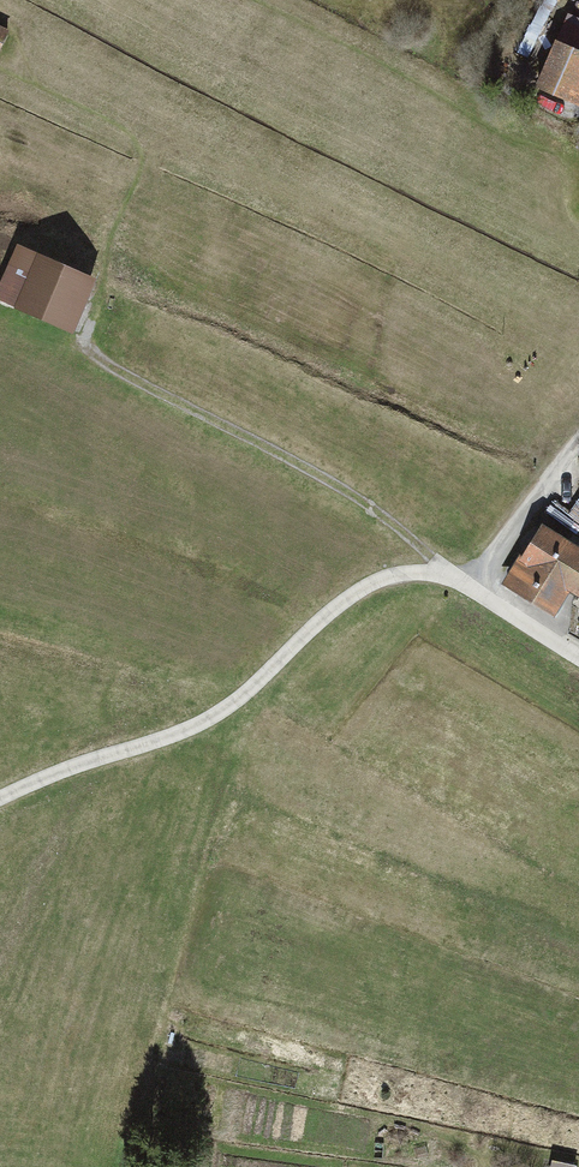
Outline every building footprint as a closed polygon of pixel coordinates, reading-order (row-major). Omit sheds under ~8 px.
[(12,26),(0,20),(0,49),(12,26)] [(573,102),(578,88),(578,28),(567,23),(539,88),(573,102)] [(20,250),(0,296),(0,300),(67,330),(89,281),(20,250)] [(570,511),(578,517),(578,496),(570,511)] [(543,531),(511,584),(556,612),(570,589),(578,595),(578,553),(543,531)]
